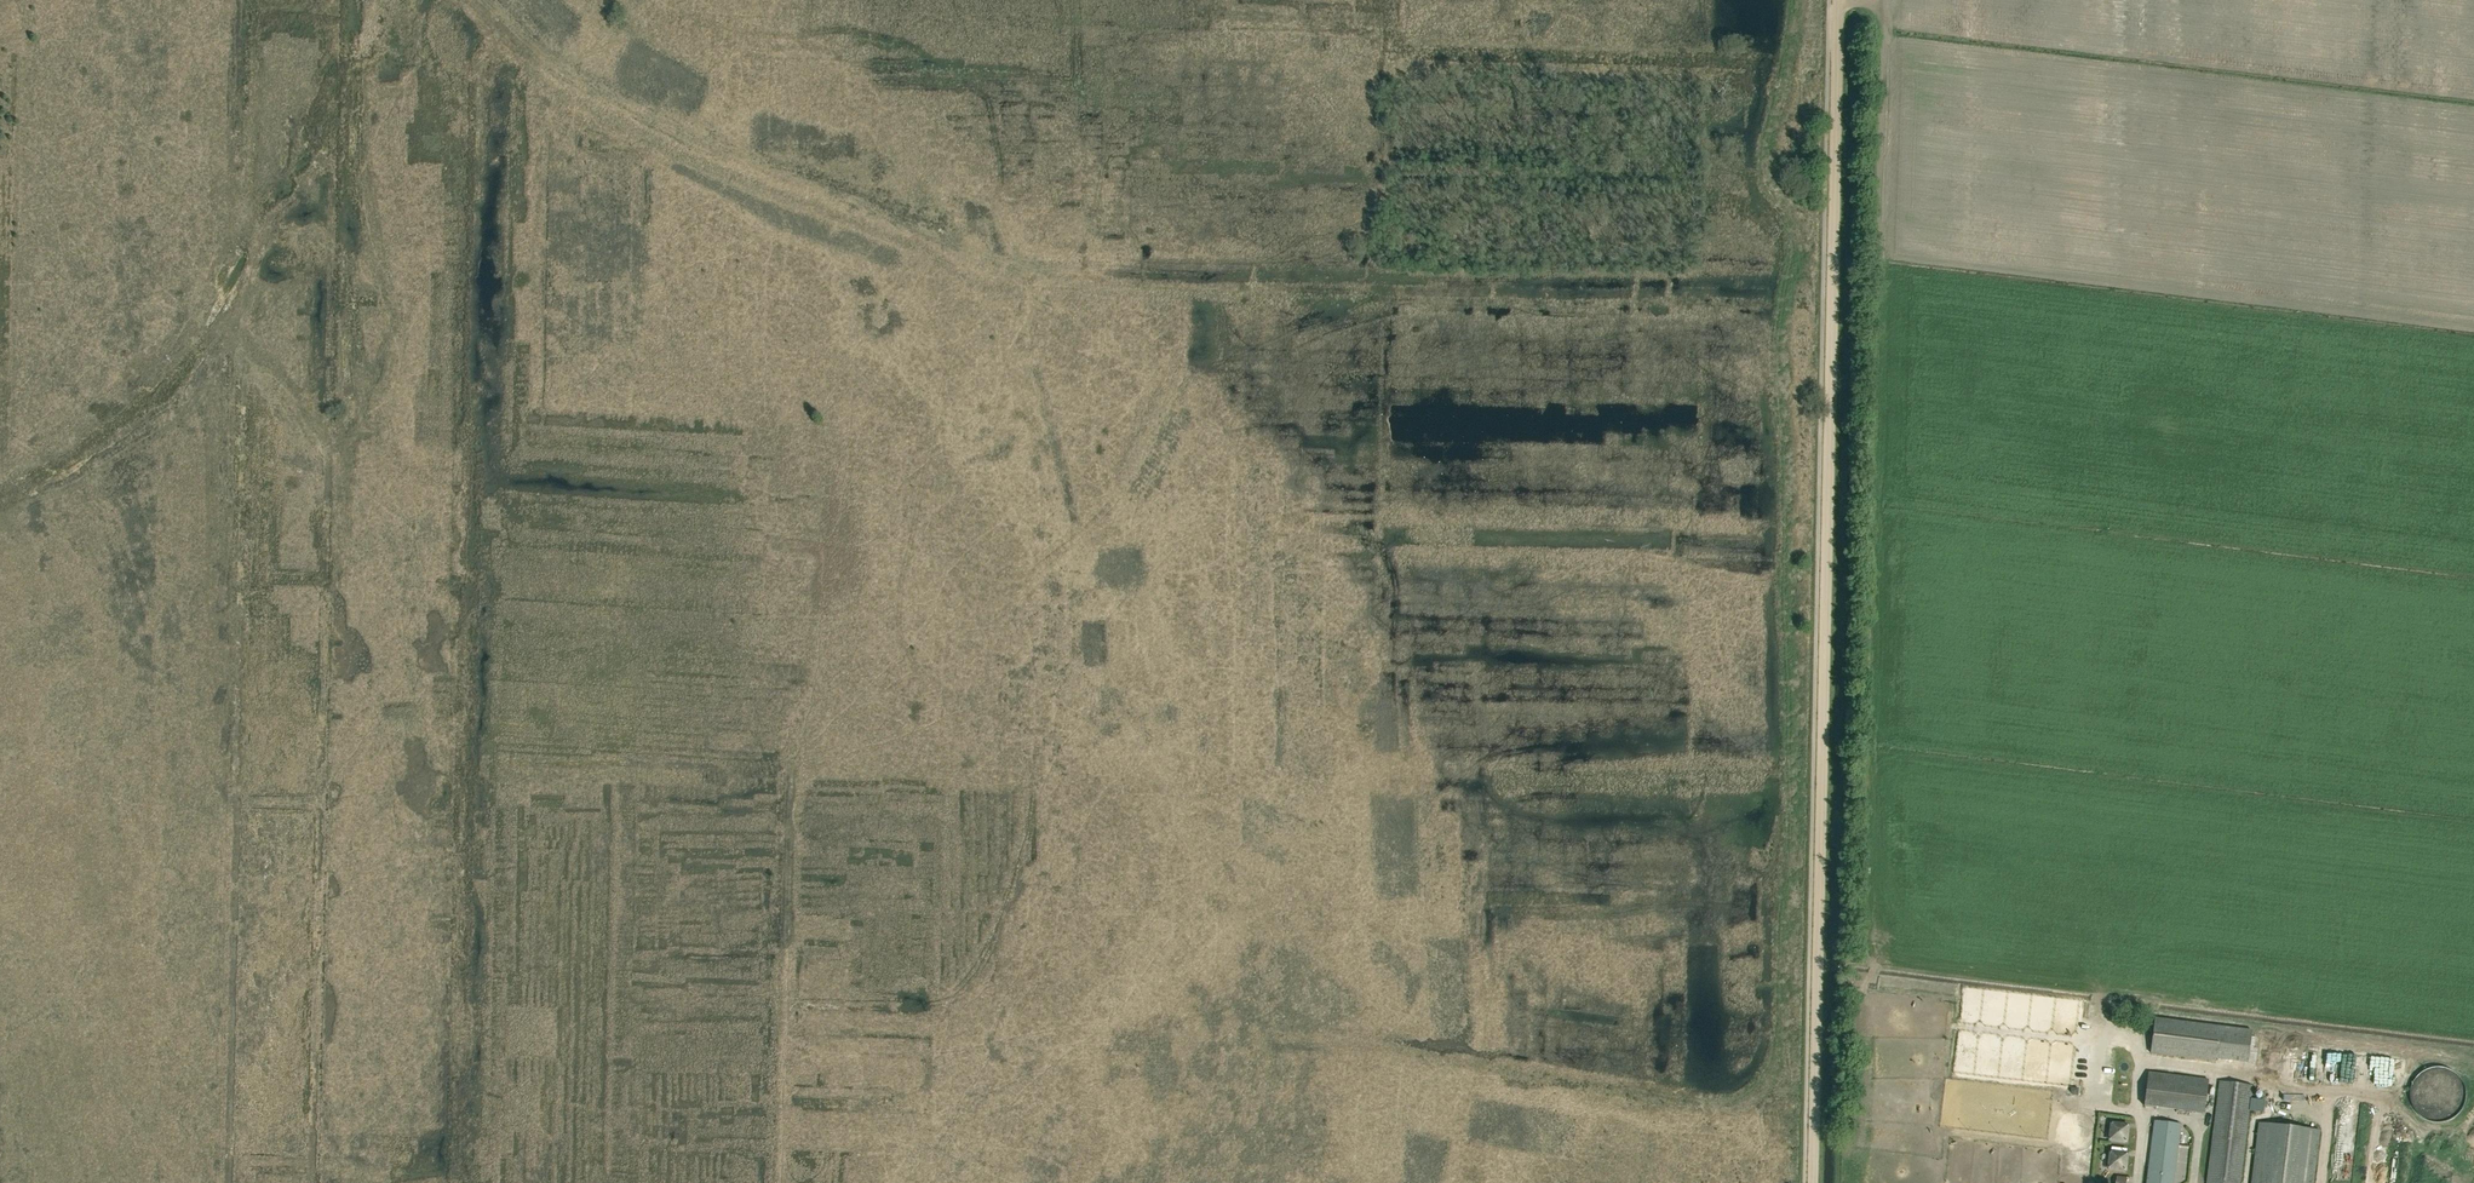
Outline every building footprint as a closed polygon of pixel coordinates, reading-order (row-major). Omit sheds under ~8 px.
[(2248,1062),(2252,1031),(2155,1019),(2151,1053),(2216,1062),(2216,1058),(2248,1062)] [(2204,1114),(2208,1080),(2149,1072),(2144,1106),(2204,1114)] [(2221,1082),(2208,1182),(2239,1182),(2252,1086),(2221,1082)] [(2422,1109),(2428,1115),(2439,1102),(2433,1097),(2422,1109)] [(2181,1124),(2154,1121),(2147,1182),(2174,1182),(2181,1124)] [(2320,1131),(2259,1123),(2252,1182),(2313,1182),(2320,1131)] [(2126,1127),(2111,1125),(2111,1126),(2110,1140),(2109,1140),(2109,1141),(2110,1141),(2110,1140),(2124,1142),(2125,1142),(2124,1142),(2126,1127),(2127,1127),(2127,1126),(2126,1126),(2126,1127)] [(2125,1155),(2111,1154),(2111,1153),(2110,1153),(2110,1154),(2111,1154),(2109,1168),(2108,1168),(2108,1169),(2109,1169),(2109,1168),(2123,1170),(2123,1171),(2124,1171),(2124,1170),(2123,1170),(2125,1155),(2126,1155),(2125,1155)]
